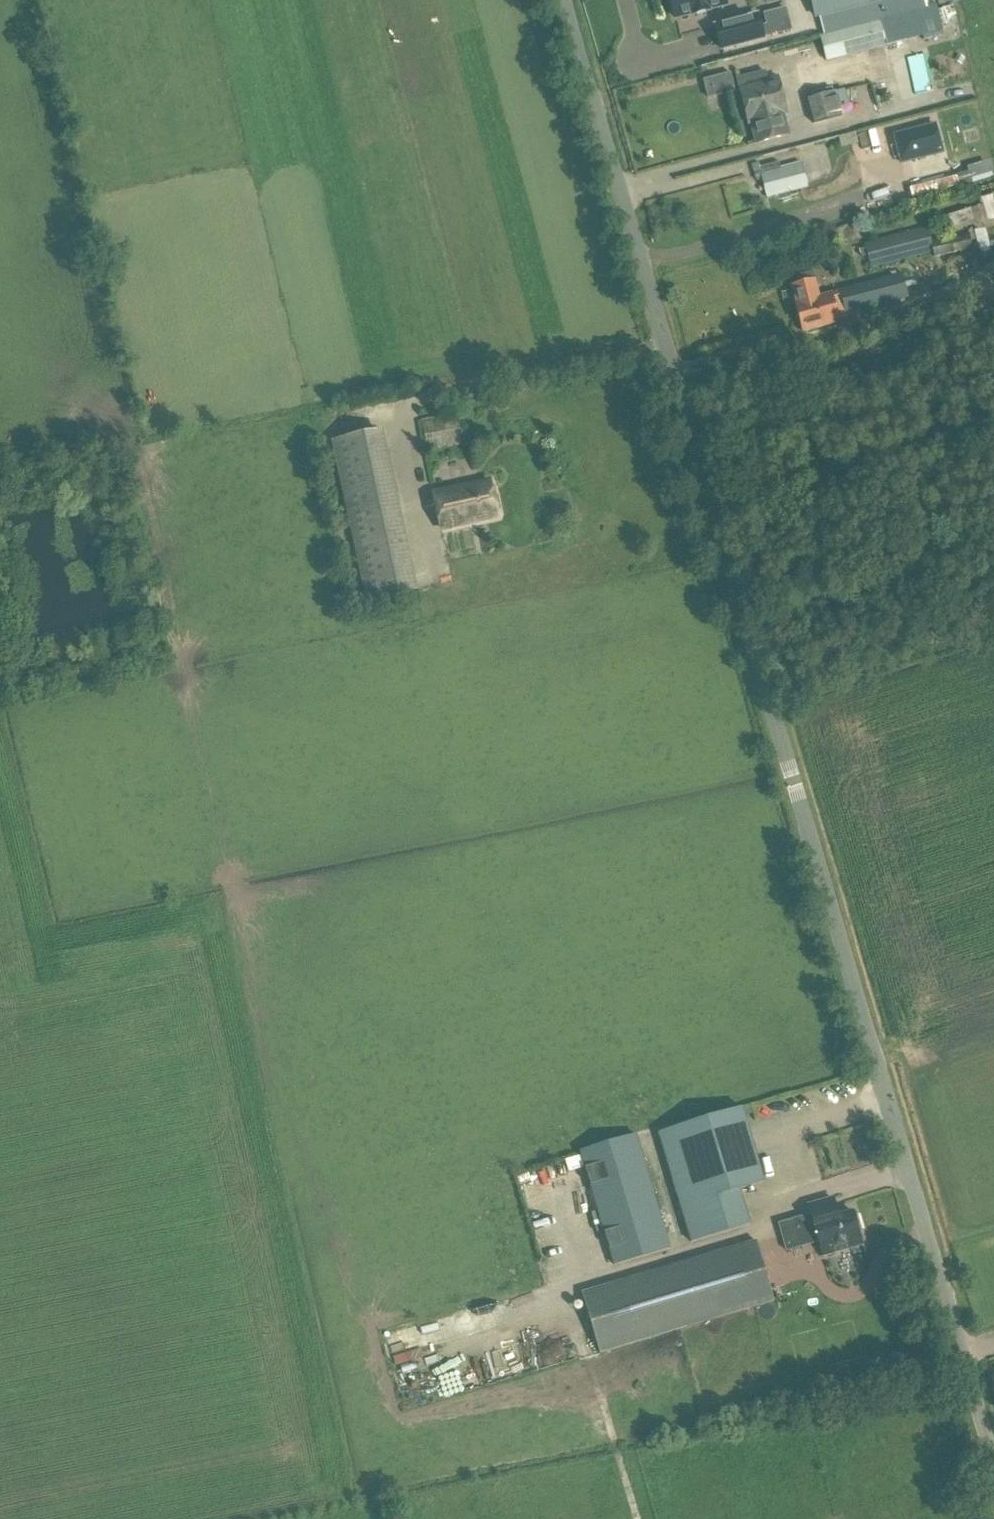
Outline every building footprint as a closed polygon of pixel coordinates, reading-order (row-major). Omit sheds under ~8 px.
[(675,18),(692,14),(709,10),(708,9),(726,5),(724,0),(670,0),(675,18)] [(816,17),(880,0),(811,0),(816,17)] [(941,32),(935,7),(880,21),(886,46),(941,32)] [(757,15),(715,26),(721,49),(763,38),(757,15)] [(880,21),(820,36),(827,62),(886,46),(880,21)] [(868,66),(869,82),(887,81),(886,65),(868,66)] [(765,71),(737,79),(748,123),(751,123),(756,143),(789,135),(784,115),(787,114),(778,77),(768,80),(765,71)] [(813,98),(808,100),(810,106),(814,122),(835,117),(844,114),(841,102),(847,101),(844,90),(833,93),(832,91),(831,88),(812,93),(812,96),(813,98)] [(933,125),(893,136),(899,157),(939,148),(933,125)] [(778,161),(760,166),(768,198),(808,188),(802,162),(780,168),(778,161)] [(972,184),(969,174),(957,177),(961,187),(972,184)] [(982,197),(984,204),(989,221),(993,220),(993,199),(993,194),(982,197)] [(969,207),(946,214),(950,226),(972,218),(969,208),(969,207)] [(976,239),(980,255),(991,253),(985,229),(985,227),(973,230),(976,239)] [(871,268),(933,252),(930,242),(927,228),(865,243),(871,268)] [(968,232),(932,243),(935,254),(971,244),(970,240),(968,232)] [(792,286),(791,286),(803,332),(838,322),(839,322),(837,315),(845,313),(908,297),(902,275),(839,291),(841,298),(834,300),(832,293),(819,297),(815,280),(792,286)] [(955,301),(934,307),(935,309),(937,316),(958,310),(955,301)] [(935,309),(922,313),(925,321),(937,316),(935,309)] [(475,439),(470,413),(462,415),(419,424),(425,455),(476,444),(475,439)] [(379,431),(332,441),(367,602),(414,592),(379,431)] [(489,482),(433,494),(441,529),(497,517),(489,482)] [(740,1106),(659,1131),(693,1243),(749,1226),(738,1188),(763,1180),(740,1106)] [(636,1136),(581,1153),(615,1267),(671,1250),(636,1136)] [(813,1204),(815,1214),(821,1241),(824,1255),(864,1247),(861,1233),(864,1232),(861,1218),(858,1219),(857,1214),(841,1217),(838,1199),(813,1204)] [(805,1244),(799,1217),(782,1220),(788,1247),(805,1244)] [(533,1234),(535,1255),(545,1254),(543,1233),(533,1234)] [(757,1242),(584,1295),(602,1354),(776,1301),(757,1242)] [(390,1349),(406,1348),(405,1334),(389,1336),(390,1349)]
